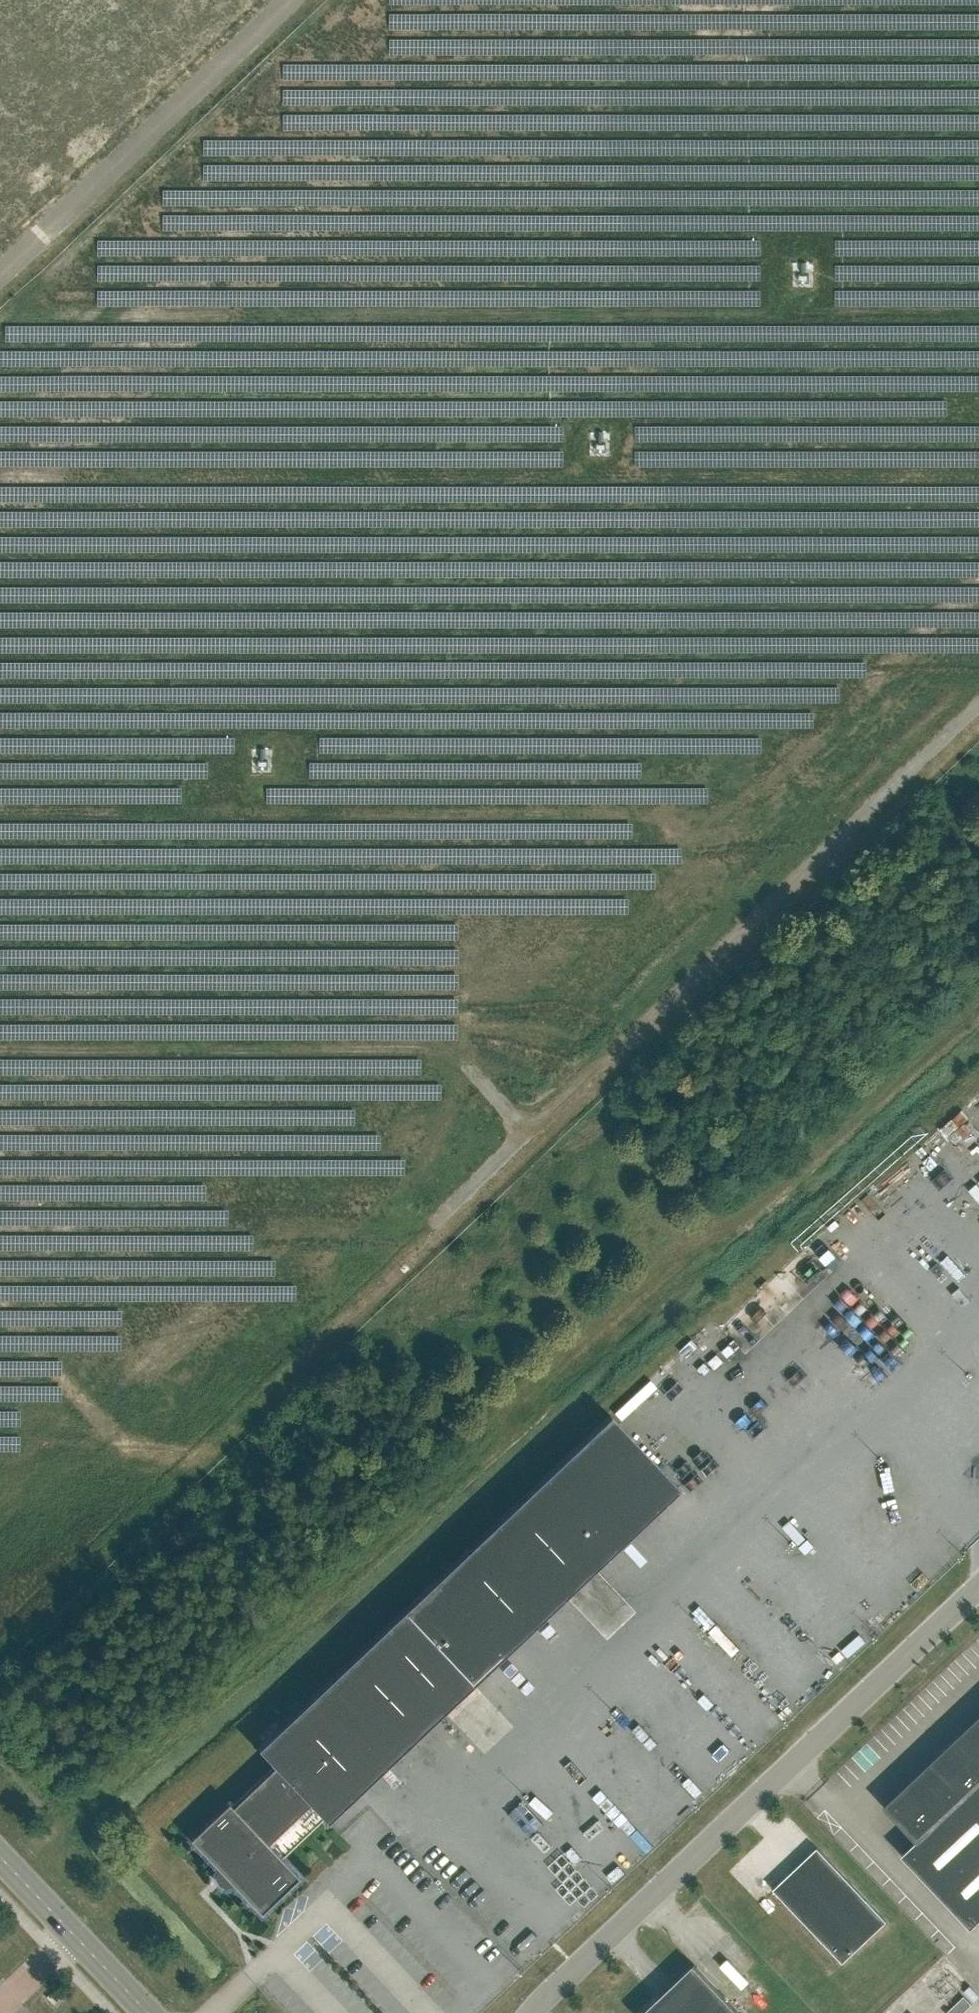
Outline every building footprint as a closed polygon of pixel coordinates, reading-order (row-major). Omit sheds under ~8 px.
[(611,1415),(404,1610),(473,1683),(680,1488),(611,1415)] [(232,1806),(229,1802),(190,1838),(218,1868),(217,1869),(216,1871),(216,1872),(215,1873),(215,1875),(215,1877),(216,1879),(217,1881),(218,1883),(219,1884),(222,1885),(223,1886),(225,1886),(227,1886),(230,1885),(231,1884),(233,1883),(261,1913),(299,1877),(282,1858),(323,1819),(327,1823),(329,1821),(328,1821),(473,1683),(404,1610),(258,1748),(271,1762),(270,1762),(274,1767),(232,1806)] [(884,1806),(917,1841),(903,1854),(972,1927),(978,1921),(978,1717),(884,1806)] [(843,1963),(887,1921),(818,1847),(774,1889),(843,1963)] [(643,2012),(740,2012),(694,1964),(643,2012)]
